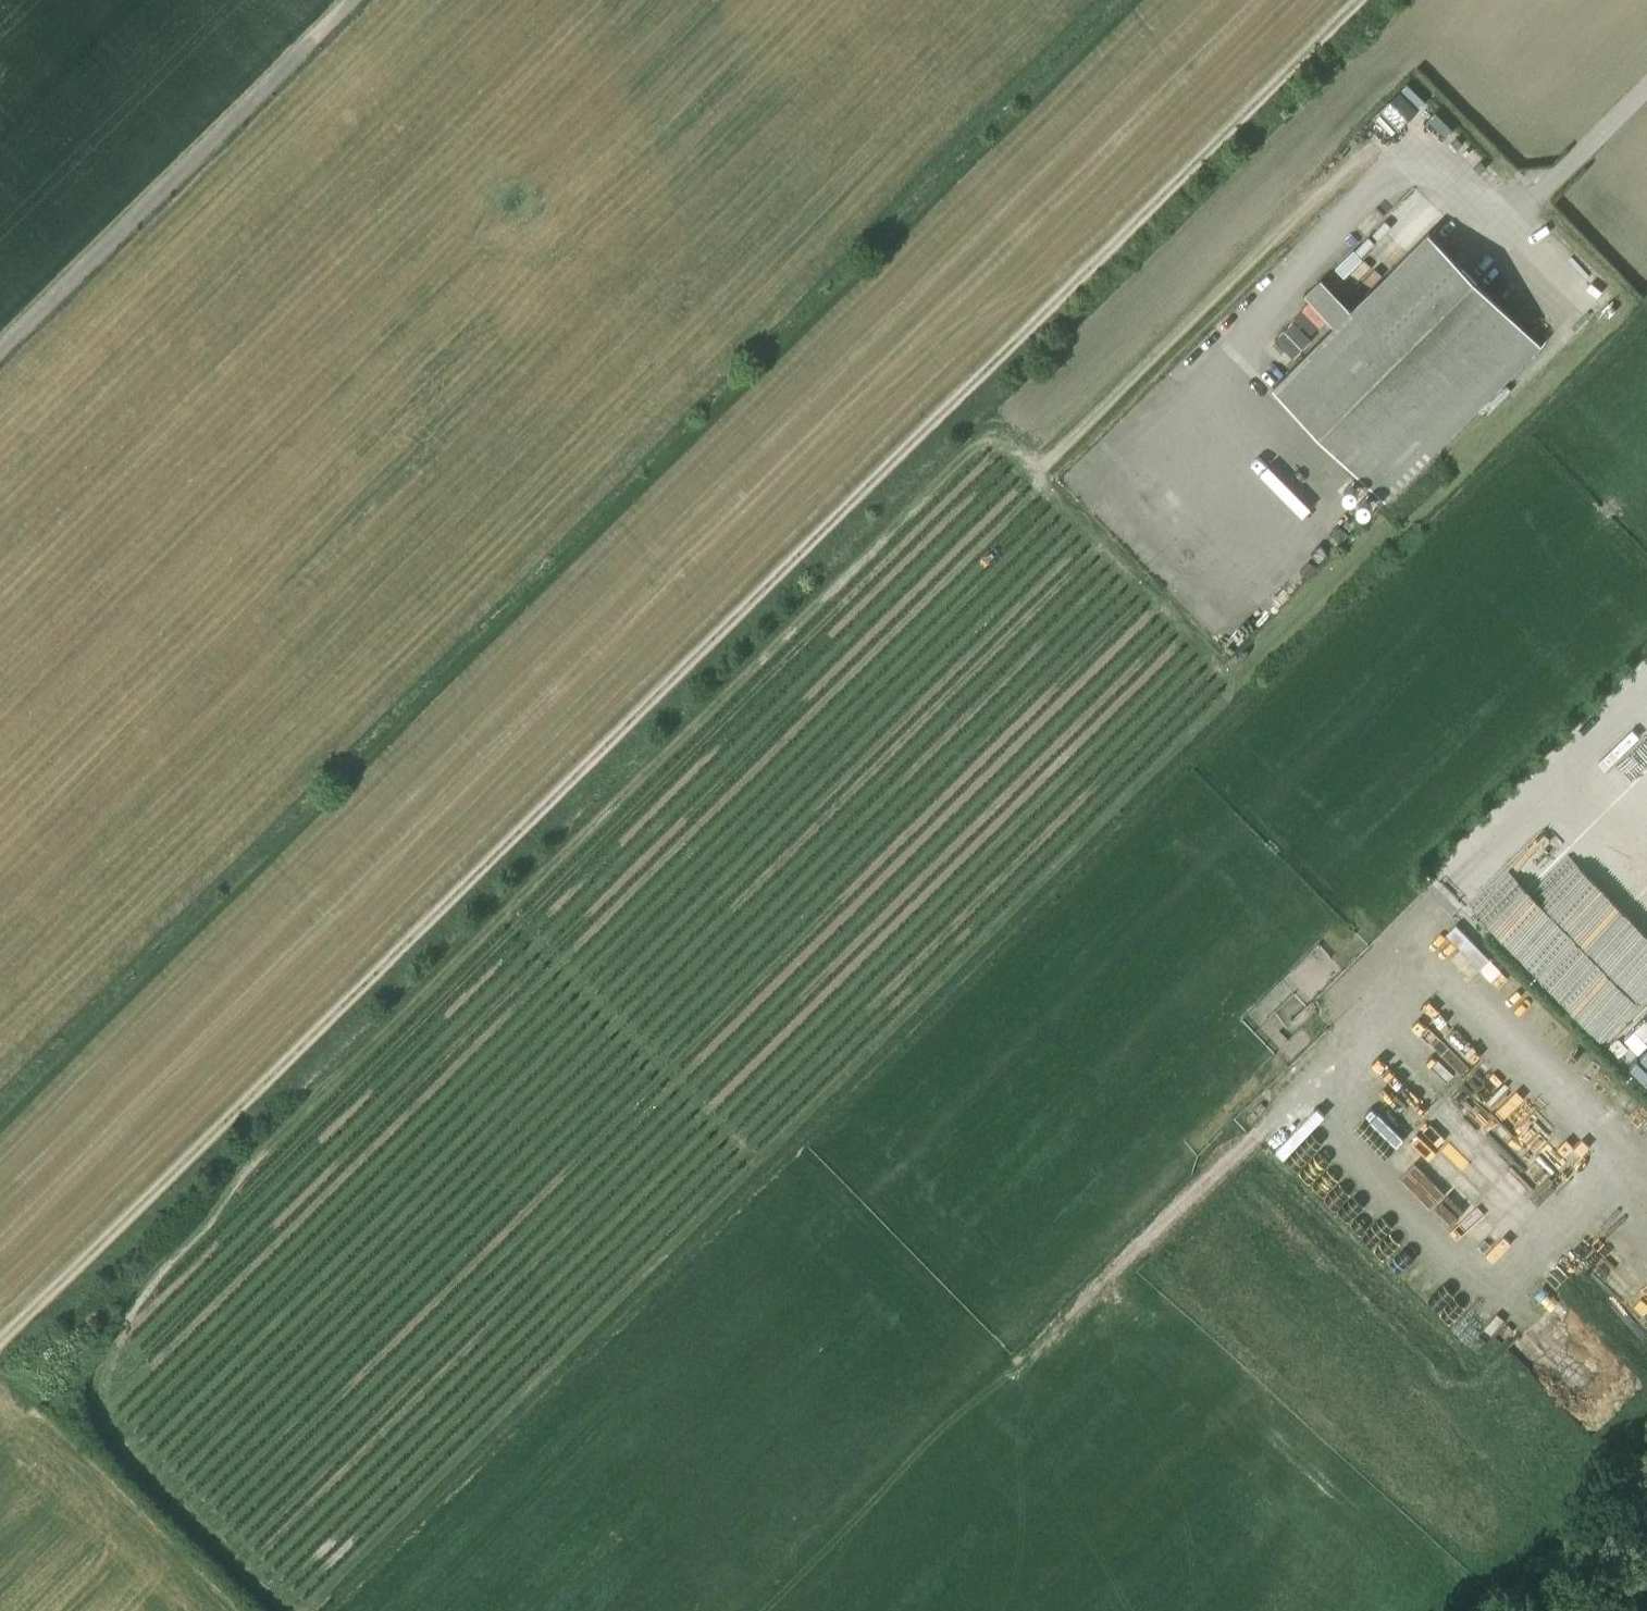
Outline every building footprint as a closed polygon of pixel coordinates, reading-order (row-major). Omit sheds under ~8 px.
[(1383,501),(1539,345),(1427,232),(1349,310),(1319,280),(1303,296),(1333,326),(1271,388),(1383,501)]
